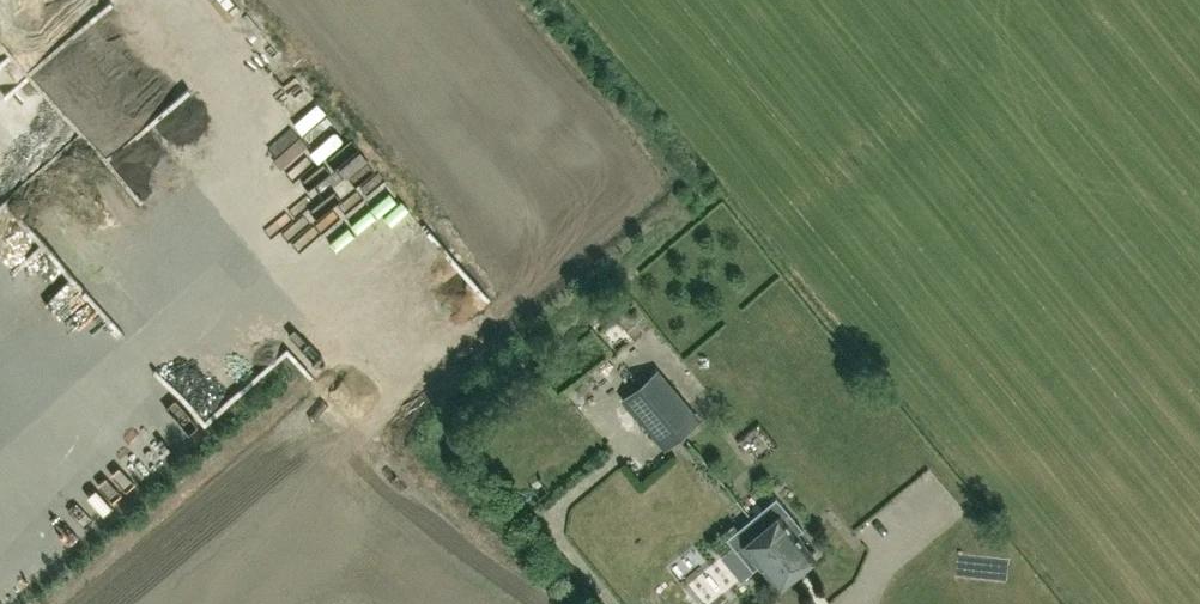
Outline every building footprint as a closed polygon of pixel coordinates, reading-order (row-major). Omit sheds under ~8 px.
[(33,165),(44,159),(0,111),(0,195),(33,165)] [(657,372),(624,400),(663,447),(696,419),(657,372)] [(775,496),(750,517),(795,571),(813,557),(795,535),(802,529),(775,496)] [(795,571),(750,517),(725,538),(752,570),(759,564),(777,586),(795,571)]
